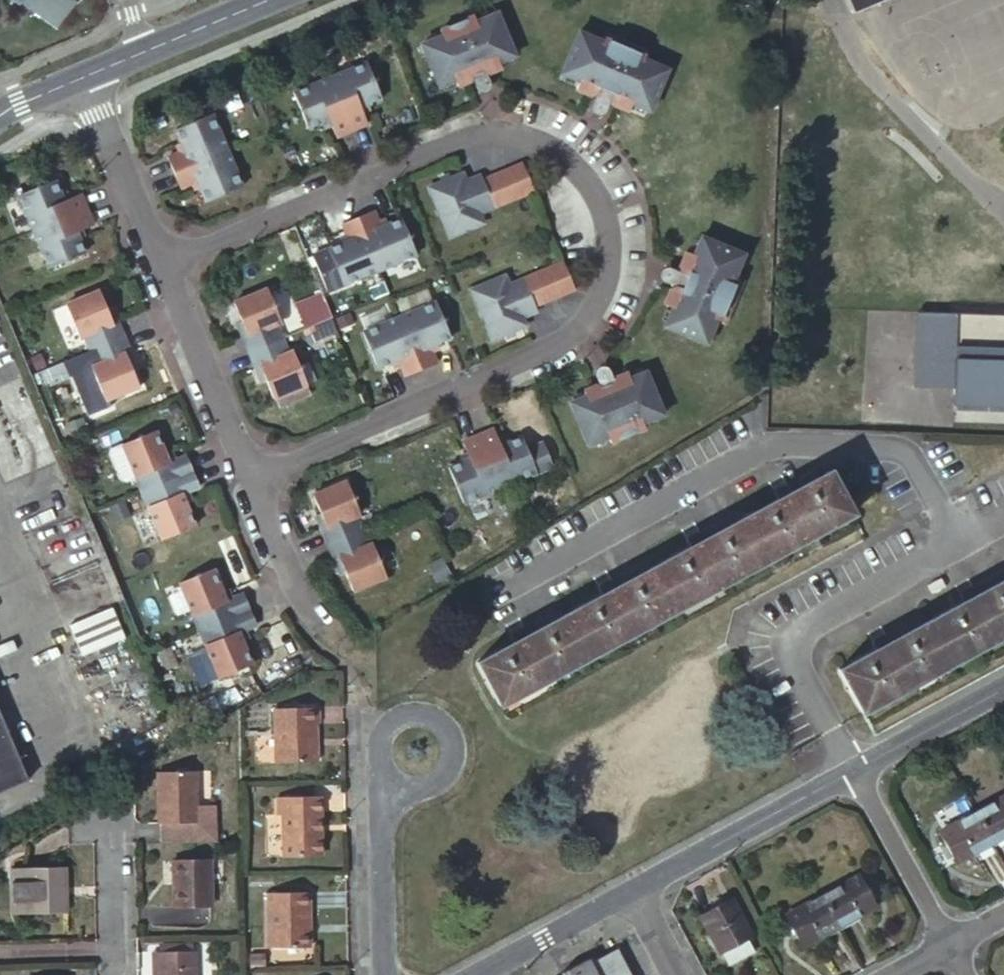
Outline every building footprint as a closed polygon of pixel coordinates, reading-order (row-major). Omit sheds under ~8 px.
[(61,22),(77,0),(30,0),(61,22)] [(852,12),(880,0),(847,0),(852,12)] [(421,43),(439,87),(455,81),(457,86),(470,80),(488,73),(501,68),(499,62),(514,56),(496,12),(476,20),(473,15),(440,29),(442,34),(421,43)] [(578,32),(561,75),(578,82),(576,89),(591,96),(612,104),(627,111),(631,104),(648,111),(665,69),(642,59),(645,51),(606,34),(602,42),(578,32)] [(331,77),(352,130),(368,124),(361,107),(381,98),(366,63),(331,77)] [(352,130),(331,77),(294,92),(309,128),(330,120),(336,136),(352,130)] [(167,155),(173,171),(225,149),(210,113),(174,128),(183,149),(167,155)] [(225,149),(173,171),(179,186),(196,180),(204,201),(240,186),(225,149)] [(428,188),(449,238),(483,224),(479,213),(533,191),(523,166),(483,182),(480,175),(466,182),(462,174),(428,188)] [(18,194),(33,230),(85,208),(79,193),(62,199),(54,179),(18,194)] [(85,208),(33,230),(48,267),(84,251),(75,231),(91,224),(85,208)] [(358,218),(380,269),(416,255),(401,220),(395,222),(380,228),(374,212),(358,218)] [(380,269),(358,218),(343,224),(349,240),(336,247),(329,250),(343,285),(380,269)] [(669,287),(662,303),(670,306),(662,323),(704,340),(714,317),(722,320),(738,280),(730,277),(740,253),(699,236),(691,254),(684,251),(677,266),(669,287)] [(470,290),(490,339),(525,325),(522,317),(536,311),(533,304),(572,287),(562,262),(508,284),(504,275),(470,290)] [(248,351),(285,335),(265,287),(232,301),(246,334),(241,336),(248,351)] [(83,352),(121,336),(114,320),(109,323),(95,290),(63,304),(83,352)] [(323,295),(296,305),(304,327),(331,317),(323,295)] [(399,317),(420,368),(435,362),(428,346),(443,341),(449,338),(435,303),(399,317)] [(405,375),(420,368),(399,317),(363,332),(377,368),(383,365),(398,359),(405,375)] [(285,335),(248,351),(254,366),(259,364),(273,397),(305,383),(297,364),(285,335)] [(121,336),(83,352),(104,400),(137,386),(122,353),(128,351),(121,336)] [(297,364),(305,383),(314,379),(306,360),(297,364)] [(583,395),(568,401),(586,444),(606,436),(609,441),(642,426),(641,422),(661,413),(643,369),(628,376),(625,370),(612,376),(595,383),(581,389),(583,395)] [(491,428),(476,434),(498,486),(550,465),(542,446),(525,452),(519,436),(499,444),(491,428)] [(139,490),(191,469),(185,453),(166,462),(152,429),(119,442),(133,475),(139,490)] [(498,486),(476,434),(461,440),(467,457),(447,466),(462,501),(498,486)] [(109,447),(107,452),(118,477),(123,479),(133,475),(119,442),(109,447)] [(476,662),(500,704),(853,513),(825,462),(772,491),(776,499),(738,519),(734,511),(683,539),(688,547),(652,567),(647,559),(597,587),(602,594),(565,614),(560,606),(510,634),(514,641),(476,662)] [(191,469),(139,490),(159,539),(192,525),(179,493),(198,485),(191,469)] [(327,543),(364,527),(344,479),(311,493),(325,525),(320,527),(327,543)] [(364,527),(327,543),(333,558),(338,556),(351,589),(384,575),(364,527)] [(196,629),(248,608),(241,592),(223,600),(209,567),(176,581),(196,629)] [(861,713),(862,712),(1003,636),(1003,571),(958,596),(962,603),(926,622),(922,615),(871,643),(875,650),(838,669),(861,712),(861,713)] [(69,623),(82,653),(125,636),(112,605),(69,623)] [(248,608),(196,629),(216,677),(249,663),(235,631),(254,623),(248,608)] [(274,709),(275,763),(315,763),(315,724),(317,724),(317,708),(274,709)] [(23,777),(0,721),(0,787),(23,777)] [(199,823),(198,772),(158,772),(159,823),(160,823),(161,842),(201,842),(201,823),(199,823)] [(282,814),(283,855),(320,854),(319,798),(281,799),(282,814)] [(1003,837),(1003,798),(978,812),(994,842),(1003,837)] [(958,862),(994,842),(978,812),(941,831),(958,862)] [(172,862),(173,908),(208,908),(207,861),(172,862)] [(67,914),(66,868),(10,870),(11,916),(28,915),(67,914)] [(839,925),(877,904),(860,875),(823,896),(839,925)] [(268,894),(269,949),(310,948),(310,894),(268,894)] [(804,945),(839,925),(823,896),(787,915),(804,945)] [(745,937),(749,934),(729,897),(701,913),(721,950),(721,949),(729,963),(752,950),(745,937)] [(615,948),(589,962),(586,957),(559,972),(560,974),(629,974),(615,948)] [(195,952),(192,952),(160,953),(158,953),(158,974),(195,974),(195,952)]
